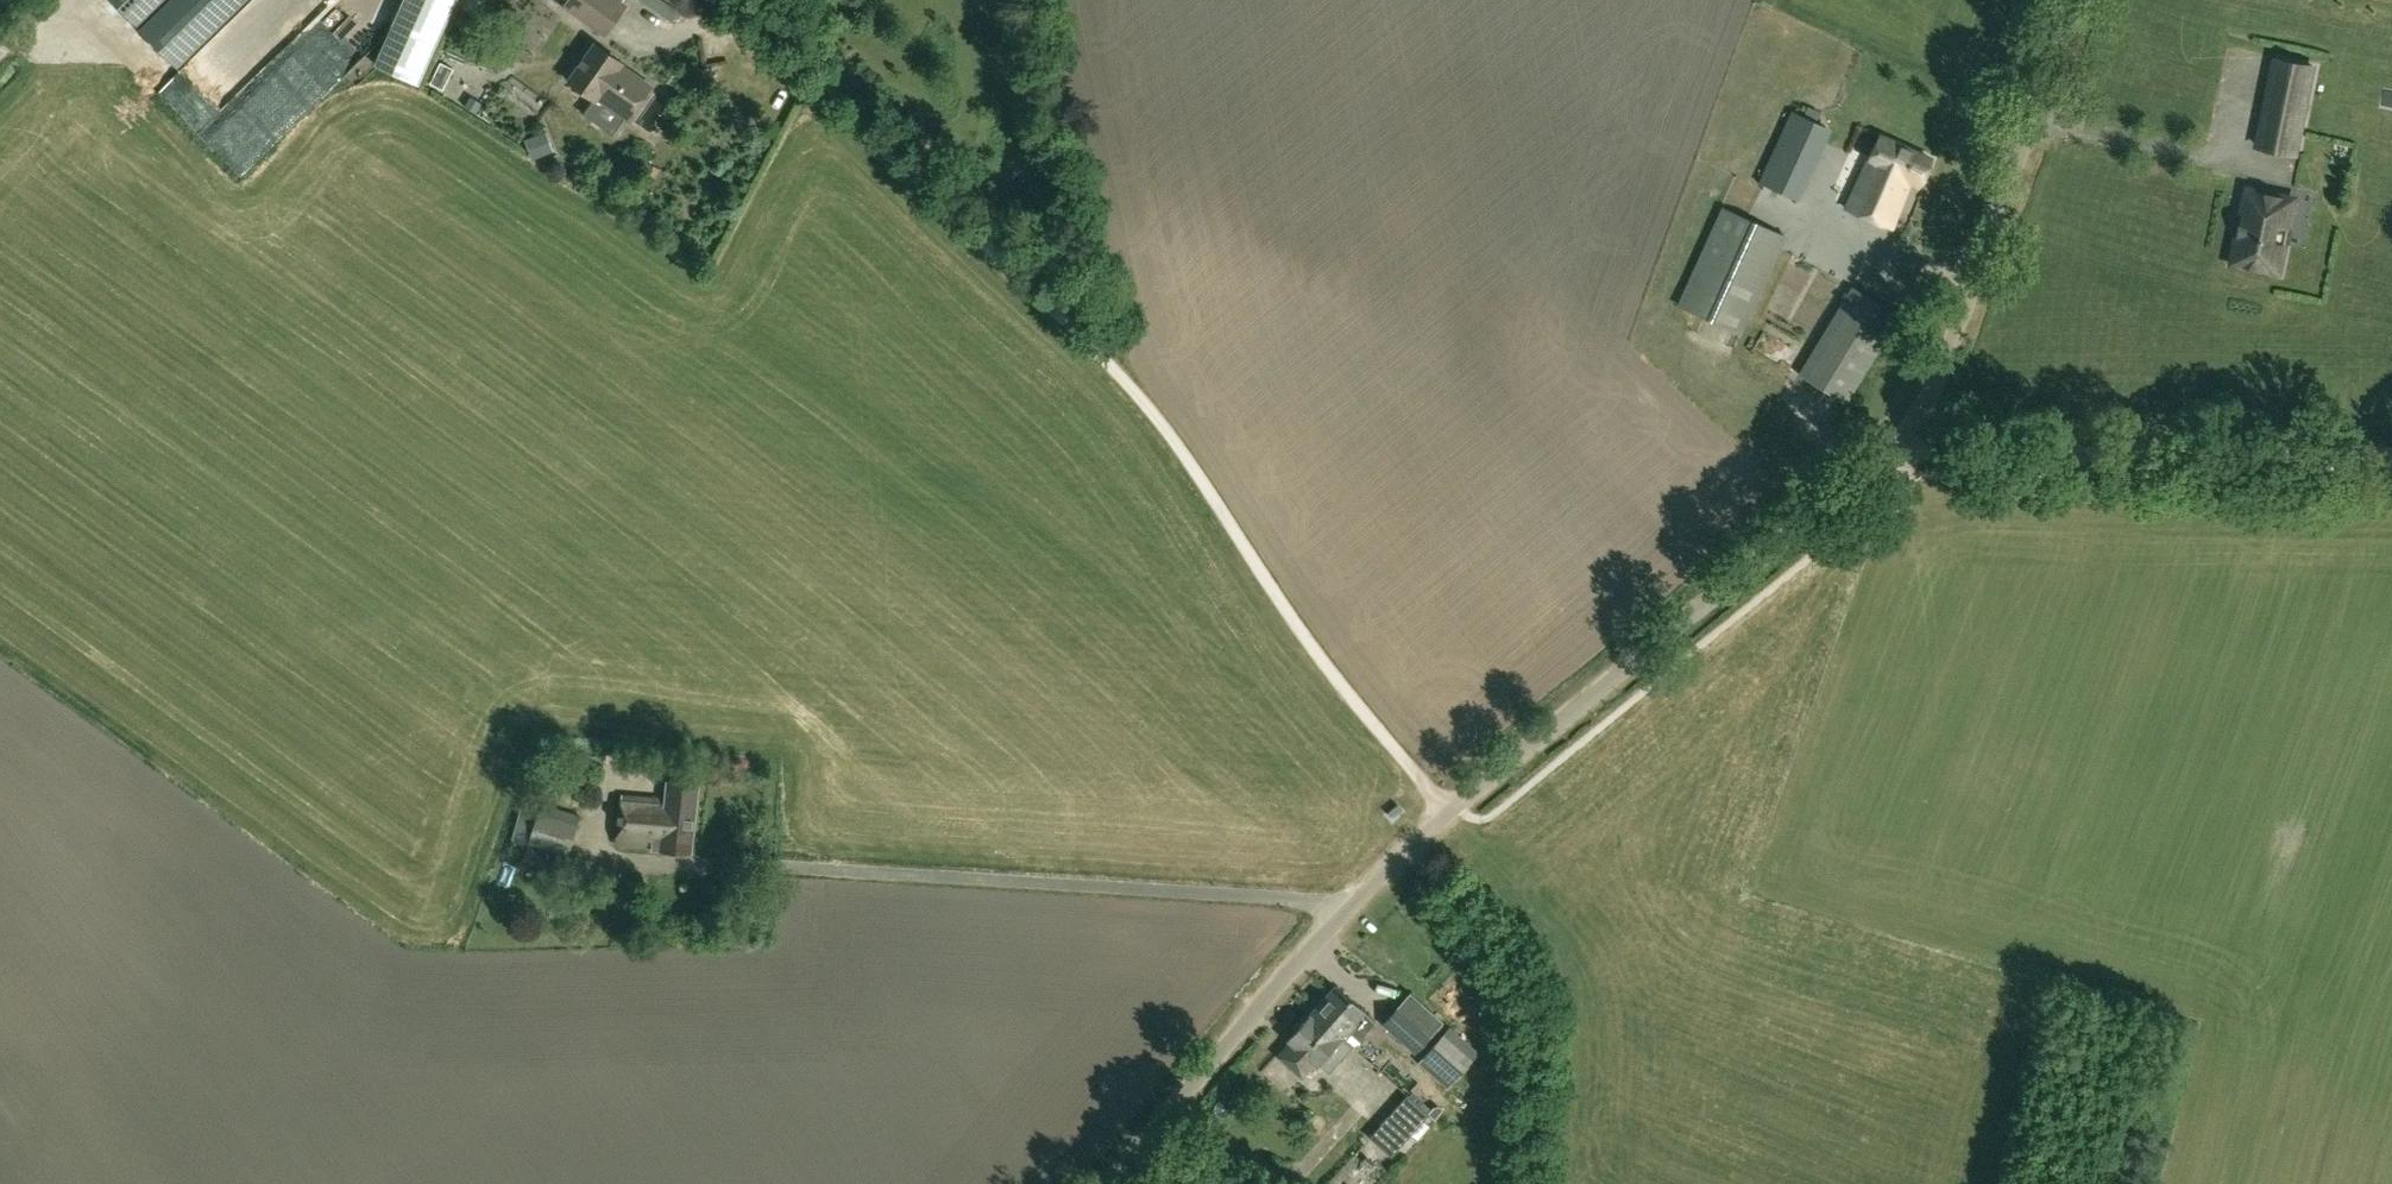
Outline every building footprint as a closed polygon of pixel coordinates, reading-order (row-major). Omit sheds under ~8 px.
[(162,0),(113,0),(137,25),(162,0)] [(142,29),(179,67),(248,0),(172,0),(142,29)] [(376,64),(418,83),(455,0),(405,0),(376,64)] [(564,7),(604,35),(626,4),(621,0),(569,0),(564,7)] [(586,111),(620,64),(619,64),(621,62),(595,44),(569,81),(594,99),(585,110),(586,111)] [(2258,146),(2296,154),(2314,67),(2276,59),(2258,146)] [(144,80),(164,85),(169,66),(150,60),(144,80)] [(650,87),(620,64),(586,111),(611,129),(621,115),(627,119),(650,87)] [(327,101),(342,87),(330,74),(315,89),(327,101)] [(1812,206),(1843,136),(1812,122),(1781,192),(1812,206)] [(531,143),(545,164),(563,152),(548,131),(531,143)] [(1920,187),(1932,158),(1877,134),(1846,208),(1890,228),(1910,182),(1920,187)] [(2282,226),(2288,198),(2248,189),(2242,218),(2244,218),(2241,235),(2239,235),(2233,263),(2280,273),(2286,244),(2274,242),(2278,225),(2282,226)] [(1741,335),(1786,237),(1725,209),(1680,307),(1741,335)] [(1811,342),(1846,285),(1806,261),(1772,318),(1811,342)] [(1847,403),(1898,316),(1873,302),(1858,327),(1836,314),(1800,375),(1847,403)] [(698,785),(669,782),(667,798),(623,794),(622,806),(617,806),(615,830),(620,830),(619,842),(655,845),(655,848),(692,851),(698,785)] [(528,843),(528,842),(568,856),(579,817),(541,805),(540,807),(524,803),(514,837),(528,843)] [(1337,987),(1308,1020),(1315,1026),(1319,1021),(1345,1043),(1348,1039),(1357,1046),(1361,1045),(1366,1039),(1367,1035),(1377,1023),(1337,987)] [(1399,1004),(1383,1022),(1416,1053),(1432,1034),(1399,1004)] [(1354,1048),(1355,1048),(1357,1046),(1348,1039),(1345,1043),(1319,1021),(1315,1026),(1308,1020),(1290,1040),(1293,1042),(1280,1057),(1303,1077),(1316,1062),(1330,1075),(1354,1048)] [(1444,1034),(1429,1050),(1421,1058),(1449,1085),(1457,1077),(1470,1060),(1444,1034)] [(1365,1105),(1375,1091),(1360,1081),(1350,1095),(1365,1105)] [(1427,1112),(1407,1094),(1370,1137),(1389,1158),(1427,1112)]
